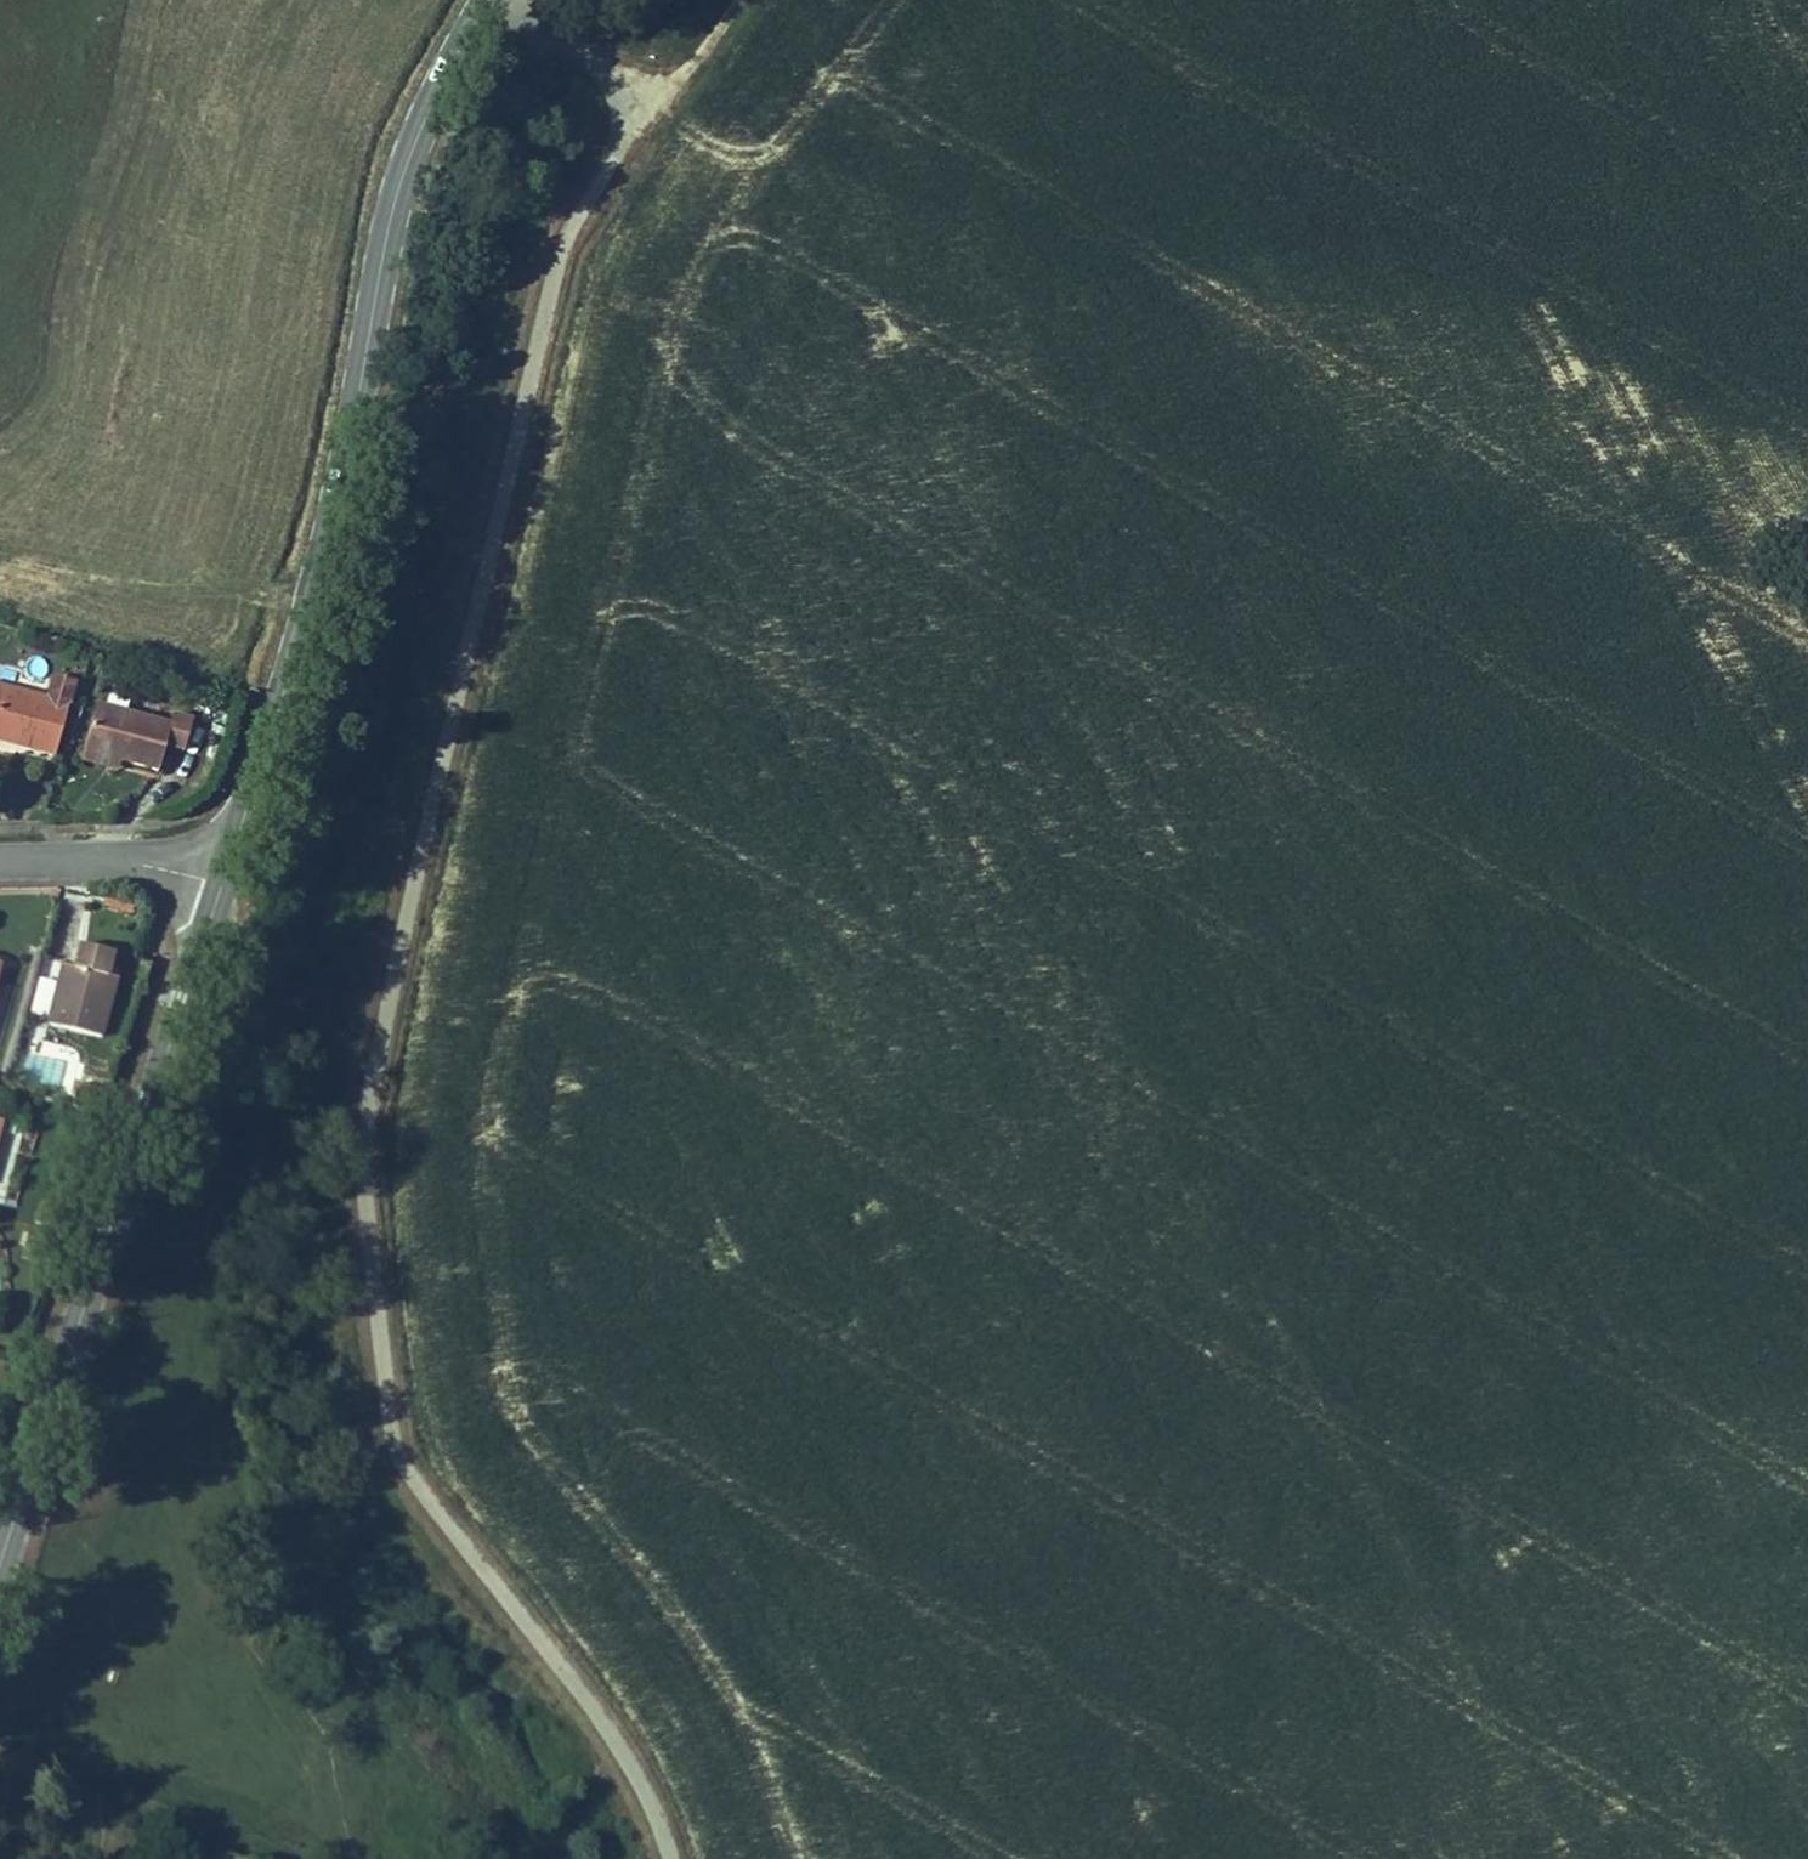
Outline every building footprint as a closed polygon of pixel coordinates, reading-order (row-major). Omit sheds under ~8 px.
[(88,751),(101,700),(107,678),(86,673),(80,694),(20,678),(19,678),(5,729),(25,734),(27,728),(52,736),(51,741),(88,751)] [(155,755),(191,766),(199,741),(217,746),(227,715),(208,709),(204,721),(131,699),(117,744),(155,755)] [(151,767),(155,755),(117,744),(113,756),(151,767)] [(75,1023),(130,1038),(147,979),(136,976),(143,953),(110,943),(103,967),(92,964),(75,1023)] [(35,979),(30,1015),(47,1018),(53,981),(35,979)] [(9,1183),(26,1120),(3,1114),(13,1078),(0,1074),(0,1181),(9,1183)] [(210,1858),(245,1858),(214,1848),(210,1858)]
